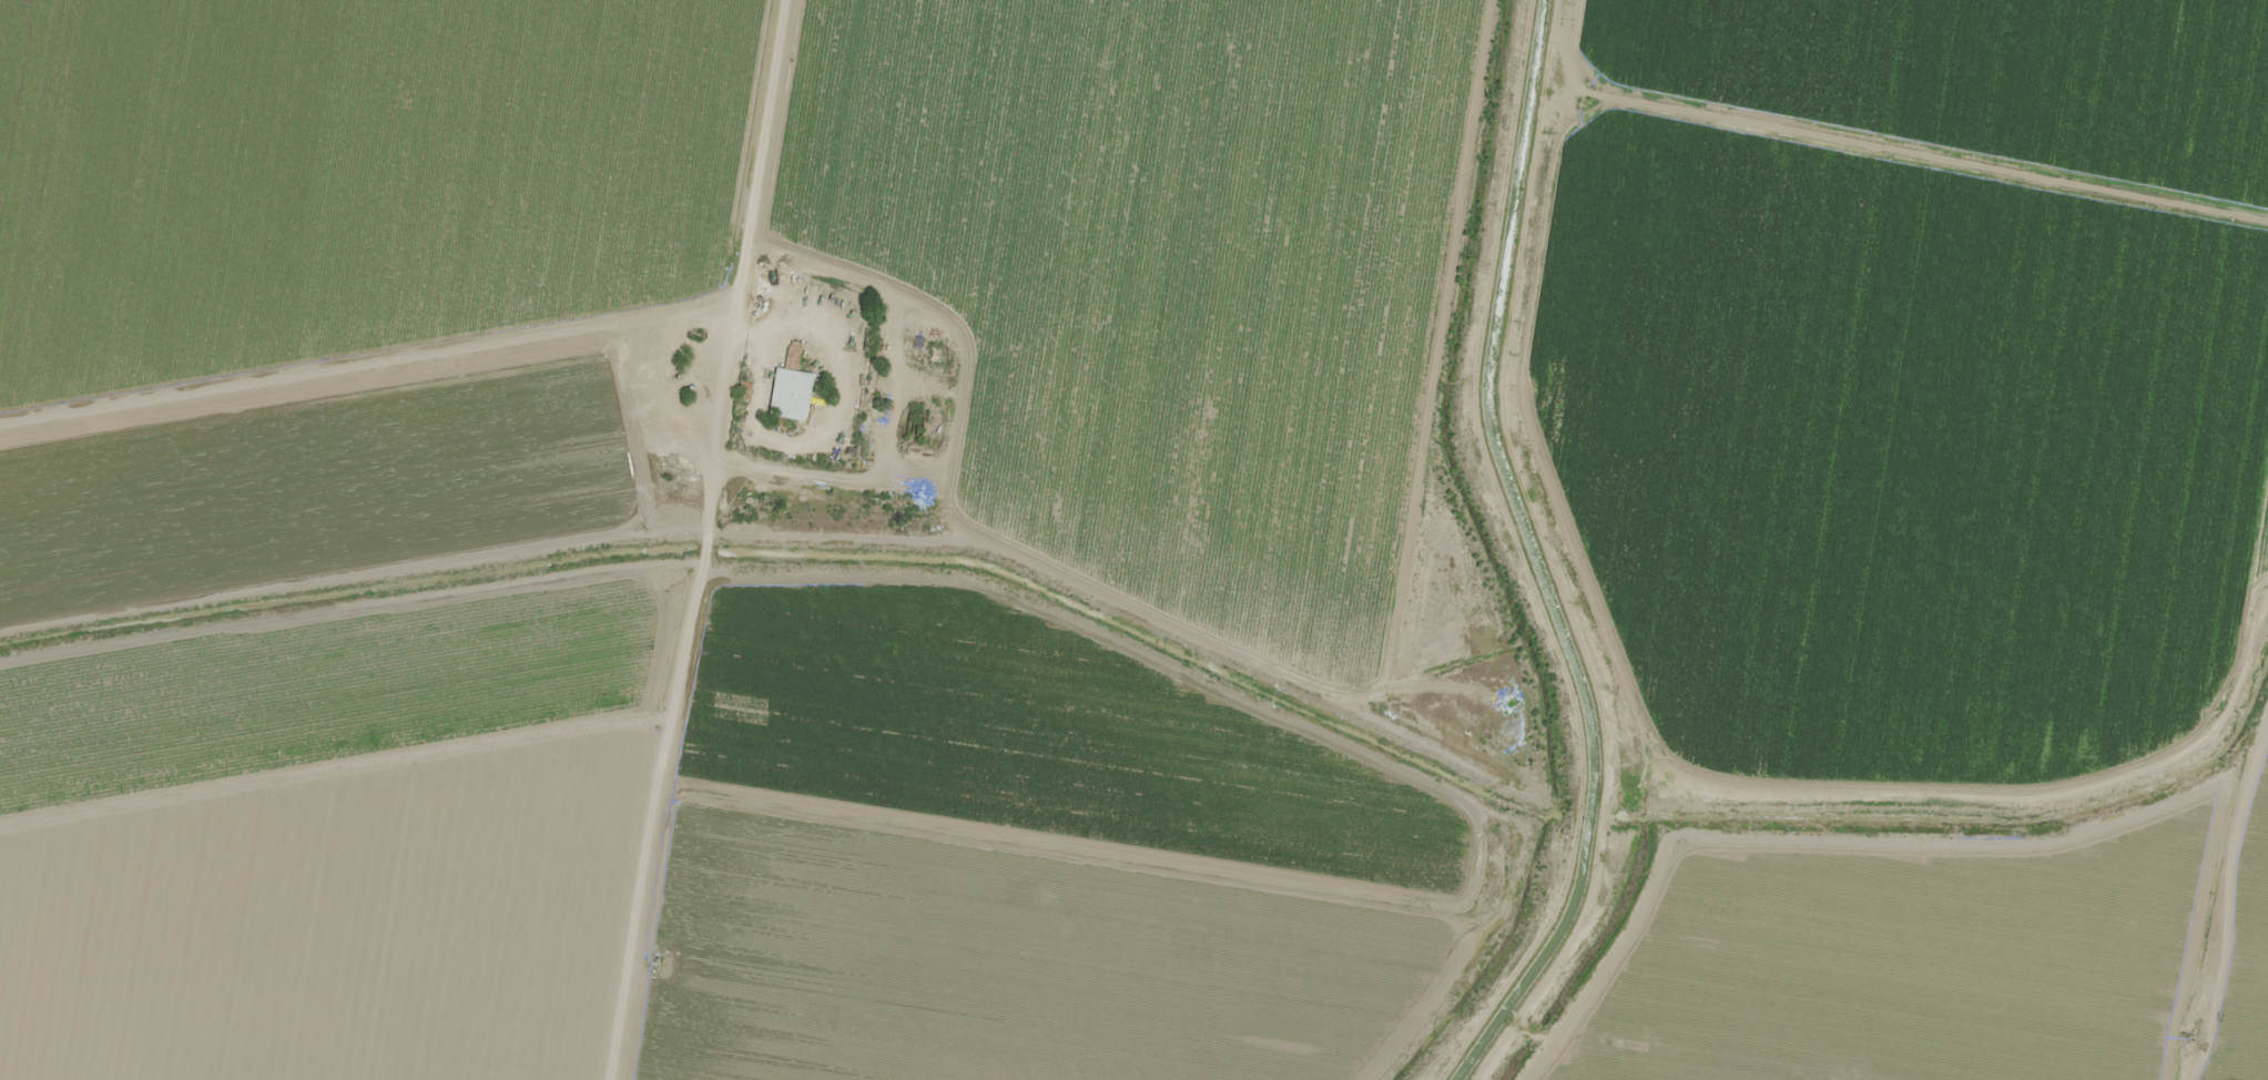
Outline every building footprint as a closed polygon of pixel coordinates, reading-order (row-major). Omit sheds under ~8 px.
[(776,368),(769,416),(807,421),(814,373),(776,368)]
